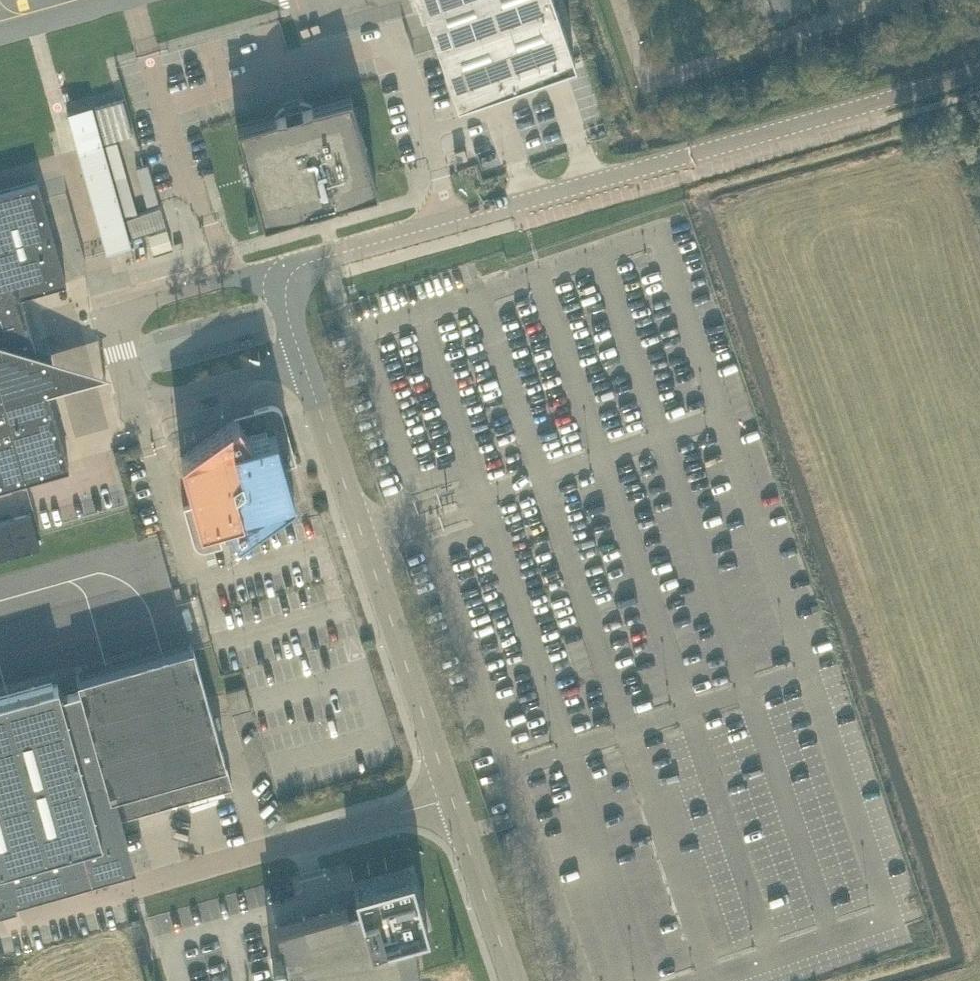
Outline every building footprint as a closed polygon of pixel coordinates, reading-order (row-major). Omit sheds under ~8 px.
[(575,60),(557,4),(555,0),(423,0),(426,8),(438,42),(458,100),(575,60)] [(758,16),(806,0),(753,0),(758,16)] [(377,187),(350,92),(312,102),(305,100),(298,99),(292,100),(285,103),(280,107),(275,113),(237,124),(264,219),(302,208),(309,211),(316,211),(323,210),(329,208),(335,203),(339,198),(377,187)] [(78,148),(102,141),(92,103),(68,110),(73,129),(78,148)] [(86,174),(110,168),(102,141),(78,148),(86,174)] [(458,158),(467,155),(464,146),(455,149),(458,158)] [(93,200),(117,194),(110,168),(86,174),(93,200)] [(66,280),(43,198),(38,178),(0,189),(0,486),(25,479),(69,466),(45,378),(52,355),(37,350),(21,293),(66,280)] [(100,226),(124,219),(117,194),(93,200),(100,226)] [(124,219),(100,226),(106,249),(130,243),(124,219)] [(176,248),(184,246),(182,238),(174,241),(176,248)] [(278,405),(275,403),(272,403),(268,404),(254,407),(256,412),(240,417),(238,414),(181,455),(194,501),(184,504),(194,539),(195,542),(196,544),(198,545),(200,546),(202,547),(205,547),(207,547),(222,542),(222,541),(214,544),(207,518),(223,515),(238,536),(295,495),(286,463),(296,460),(283,413),(283,410),(281,407),(278,405)] [(0,520),(0,557),(41,546),(36,530),(31,511),(12,516),(0,520)] [(232,783),(193,645),(192,640),(76,673),(78,678),(109,787),(113,804),(117,816),(171,801),(170,797),(177,795),(178,799),(232,783)] [(109,787),(78,678),(59,683),(58,681),(54,682),(53,679),(0,694),(0,888),(108,858),(94,809),(113,804),(109,787)] [(86,882),(104,877),(101,867),(83,872),(86,882)] [(420,965),(416,941),(416,942),(415,938),(416,937),(415,935),(414,935),(413,931),(428,927),(412,869),(354,885),(358,900),(332,908),(331,908),(335,920),(333,921),(335,928),(283,942),(281,935),(278,936),(281,946),(282,946),(285,954),(284,954),(284,955),(272,957),(275,977),(287,975),(288,980),(309,980),(420,965)] [(14,893),(12,885),(0,888),(0,906),(17,902),(14,893)]
